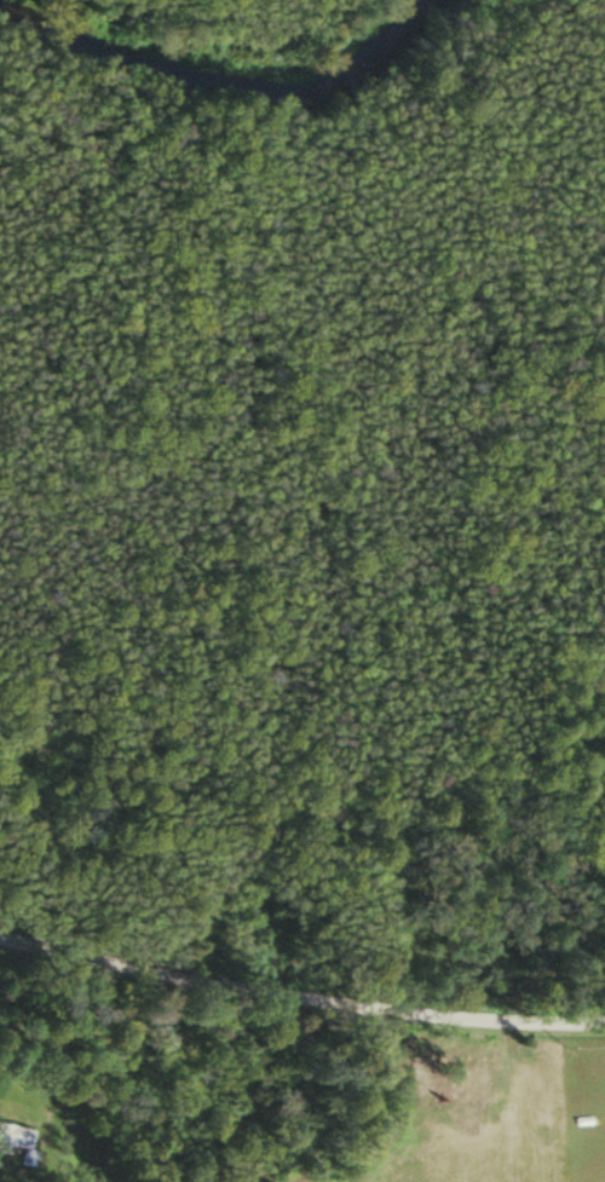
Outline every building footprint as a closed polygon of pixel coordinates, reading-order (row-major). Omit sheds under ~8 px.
[(478,1069),(459,1069),(459,1085),(478,1085),(478,1069)] [(1,1153),(3,1144),(26,1149),(30,1129),(0,1122),(0,1153),(1,1153)]
